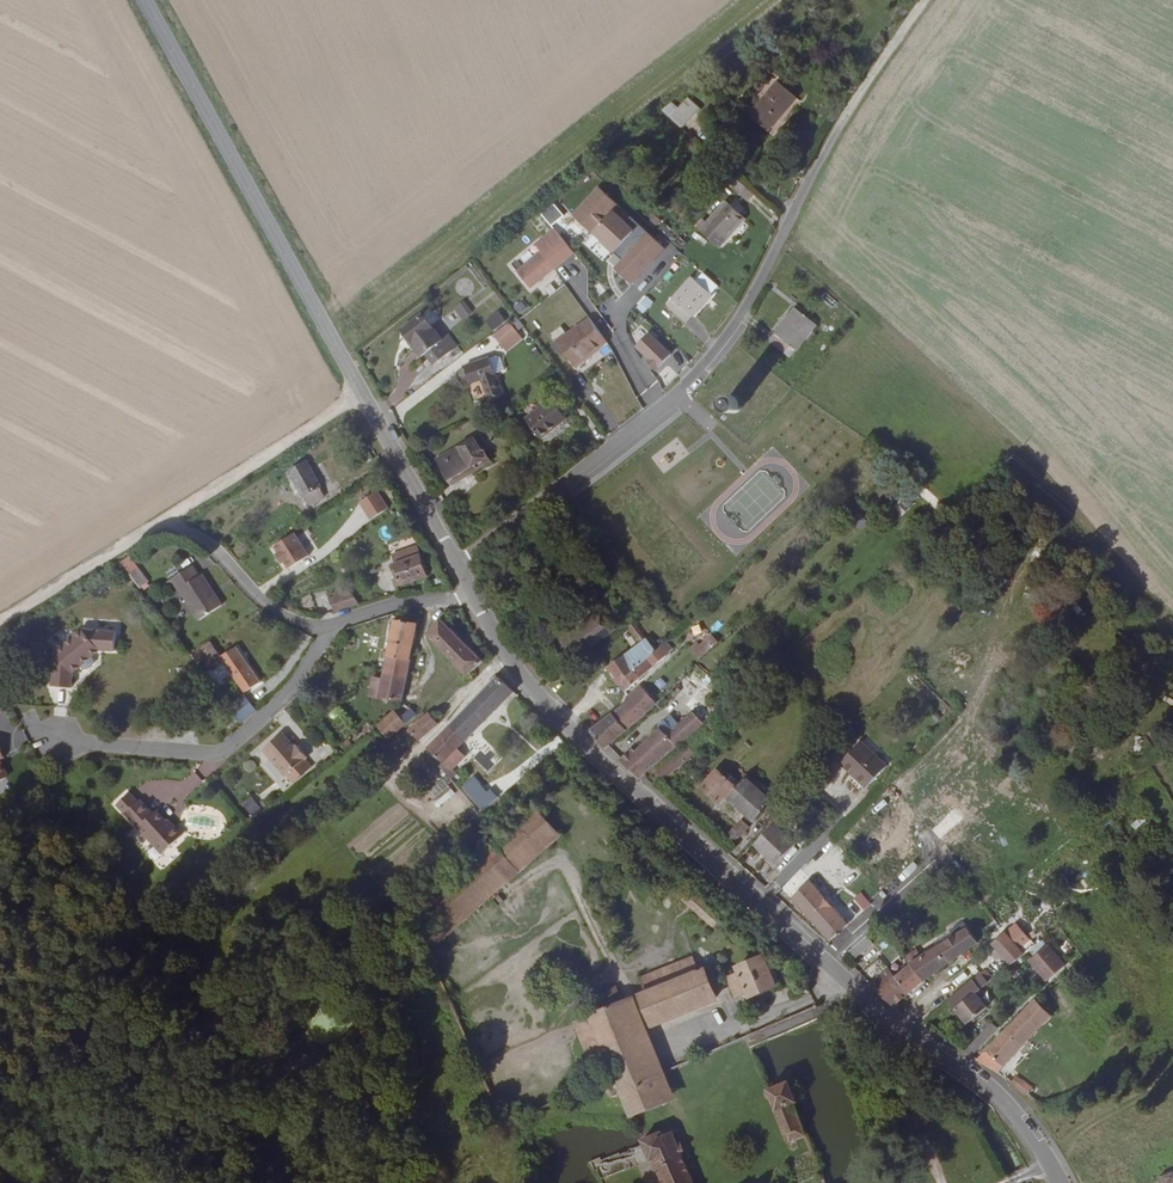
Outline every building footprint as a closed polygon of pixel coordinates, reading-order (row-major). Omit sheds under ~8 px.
[(768,130),(797,97),(778,81),(750,115),(768,130)] [(677,108),(669,117),(681,127),(699,107),(687,97),(677,108)] [(677,108),(671,103),(662,111),(669,117),(677,108)] [(596,185),(570,216),(592,234),(584,245),(632,285),(664,247),(615,206),(618,204),(596,185)] [(726,201),(700,231),(719,247),(745,218),(726,201)] [(549,226),(564,218),(556,203),(541,211),(549,226)] [(561,237),(523,268),(533,281),(536,283),(573,252),(561,237)] [(533,281),(523,268),(518,272),(528,285),(533,281)] [(650,276),(644,272),(633,284),(644,293),(655,280),(650,276)] [(692,277),(667,306),(686,323),(712,294),(692,277)] [(643,313),(654,302),(646,295),(636,307),(643,313)] [(521,299),(512,306),(520,315),(528,308),(521,299)] [(622,316),(633,307),(626,299),(616,307),(622,316)] [(452,306),(459,320),(471,314),(465,300),(452,306)] [(484,319),(491,331),(506,321),(498,309),(484,319)] [(795,351),(802,355),(819,327),(796,314),(775,350),(790,359),(795,351)] [(426,354),(442,341),(422,315),(403,330),(416,347),(414,348),(422,357),(426,354)] [(567,334),(557,342),(561,347),(574,366),(592,353),(607,342),(590,318),(567,334)] [(502,346),(518,332),(510,323),(494,336),(502,346)] [(562,327),(552,334),(557,342),(567,334),(562,327)] [(655,374),(665,384),(688,361),(676,349),(672,354),(648,330),(632,346),(657,372),(655,374)] [(523,339),(518,332),(502,346),(507,352),(523,339)] [(449,336),(442,341),(426,354),(434,364),(457,346),(449,336)] [(797,363),(802,355),(795,351),(790,359),(797,363)] [(490,358),(496,374),(505,370),(500,357),(495,356),(490,358)] [(487,395),(501,387),(496,374),(490,358),(465,367),(465,368),(459,371),(464,383),(469,381),(470,383),(481,379),(487,395)] [(489,399),(489,398),(503,393),(501,387),(487,395),(489,399)] [(718,405),(736,413),(740,402),(722,395),(718,405)] [(552,399),(526,419),(541,439),(567,419),(552,399)] [(472,468),(475,472),(490,462),(475,437),(437,460),(449,482),(472,468)] [(302,495),(317,487),(318,486),(304,461),(287,471),(301,496),(302,495)] [(452,486),(475,472),(472,468),(449,482),(452,486)] [(322,496),(317,487),(302,495),(308,504),(322,496)] [(377,489),(357,501),(369,520),(388,508),(377,489)] [(841,493),(832,501),(838,508),(847,499),(841,493)] [(850,522),(862,529),(868,520),(856,512),(850,522)] [(270,544),(281,569),(306,557),(295,532),(270,544)] [(395,572),(393,574),(394,577),(390,579),(393,587),(425,575),(415,546),(390,555),(392,563),(395,572)] [(129,554),(120,561),(128,572),(137,566),(129,554)] [(190,565),(163,582),(171,593),(177,589),(197,620),(220,604),(199,574),(197,575),(190,565)] [(135,567),(126,574),(137,588),(146,582),(135,567)] [(326,599),(333,611),(357,604),(349,590),(340,593),(338,590),(331,593),(332,597),(326,599)] [(576,631),(590,649),(593,647),(631,619),(617,599),(576,631)] [(401,614),(394,612),(384,664),(374,662),(372,668),(405,675),(415,623),(402,621),(402,619),(401,619),(401,614)] [(482,661),(438,618),(425,634),(465,676),(482,661)] [(607,668),(619,685),(656,650),(635,622),(629,627),(641,641),(607,668)] [(80,623),(53,646),(51,680),(70,681),(70,667),(79,659),(82,662),(86,662),(91,658),(91,653),(89,651),(97,643),(113,644),(114,625),(80,623)] [(558,636),(562,640),(572,633),(568,627),(557,634),(558,636)] [(556,644),(571,664),(590,649),(576,631),(572,633),(562,640),(556,644)] [(553,639),(556,644),(562,640),(558,636),(553,639)] [(707,653),(718,642),(713,636),(701,646),(707,653)] [(216,657),(206,640),(187,652),(202,672),(221,660),(243,691),(257,682),(232,647),(216,657)] [(698,643),(691,649),(701,659),(707,653),(701,646),(698,643)] [(405,675),(372,668),(371,677),(380,679),(377,695),(400,700),(403,688),(405,675)] [(464,741),(512,691),(495,675),(448,725),(464,741)] [(625,705),(612,715),(626,731),(656,704),(641,685),(629,695),(628,696),(625,705)] [(682,691),(676,685),(656,704),(662,710),(682,691)] [(226,705),(238,720),(253,707),(240,692),(226,705)] [(399,717),(392,710),(375,726),(388,740),(415,715),(409,708),(399,717)] [(411,734),(416,740),(436,724),(427,712),(423,715),(403,733),(407,738),(411,734)] [(684,741),(704,723),(693,712),(667,735),(660,729),(636,752),(633,749),(619,761),(639,779),(684,741)] [(612,715),(589,732),(605,749),(626,731),(612,715)] [(719,724),(714,718),(707,724),(712,730),(719,724)] [(464,741),(448,725),(442,731),(425,747),(440,763),(445,759),(452,752),(457,748),(464,741)] [(281,732),(261,748),(283,775),(306,757),(296,745),(293,746),(281,732)] [(1073,733),(1064,741),(1075,755),(1085,747),(1073,733)] [(866,736),(861,742),(887,766),(892,761),(866,736)] [(373,738),(369,742),(374,748),(379,745),(373,738)] [(887,766),(861,742),(840,764),(850,773),(852,771),(867,787),(887,766)] [(695,755),(689,747),(657,772),(664,780),(695,755)] [(464,756),(457,748),(452,752),(459,760),(464,756)] [(452,752),(445,759),(450,767),(459,760),(452,752)] [(445,759),(440,763),(438,766),(448,778),(454,773),(450,767),(445,759)] [(717,771),(702,787),(719,803),(726,796),(754,821),(772,801),(756,786),(758,784),(748,776),(737,788),(717,771)] [(124,791),(111,803),(158,852),(176,834),(176,830),(170,825),(166,824),(151,809),(148,812),(134,798),(132,800),(124,791)] [(250,796),(242,804),(249,812),(258,805),(250,796)] [(492,841),(517,872),(559,836),(543,815),(535,805),(492,841)] [(741,821),(727,836),(734,843),(749,827),(741,821)] [(772,824),(753,845),(775,865),(794,844),(772,824)] [(648,863),(653,858),(631,839),(626,844),(648,863)] [(492,841),(410,913),(435,943),(517,872),(492,841)] [(24,865),(11,874),(18,884),(31,875),(24,865)] [(949,870),(942,875),(949,886),(956,882),(949,870)] [(848,924),(852,928),(859,922),(847,908),(817,875),(810,881),(848,924)] [(848,924),(810,881),(792,898),(830,941),(848,924)] [(879,925),(888,917),(867,891),(847,908),(859,922),(852,928),(831,947),(842,956),(855,944),(855,945),(872,932),(879,925)] [(921,956),(909,964),(910,965),(924,981),(978,942),(976,939),(965,924),(960,927),(963,931),(953,936),(921,956)] [(885,933),(879,925),(872,932),(878,939),(885,933)] [(951,932),(953,936),(963,931),(960,927),(951,932)] [(1011,964),(1024,954),(1005,932),(993,943),(1011,964)] [(868,936),(854,948),(860,955),(874,943),(868,936)] [(1048,945),(1030,960),(1047,981),(1065,965),(1048,945)] [(916,950),(905,959),(909,964),(921,956),(916,950)] [(738,972),(726,977),(735,997),(747,992),(749,996),(774,985),(772,980),(775,978),(767,960),(764,961),(762,956),(736,966),(738,972)] [(691,957),(638,978),(644,993),(638,996),(649,1023),(715,997),(707,978),(701,980),(691,957)] [(910,965),(896,976),(895,978),(909,994),(924,981),(910,965)] [(888,968),(871,983),(870,985),(894,1007),(895,1005),(909,994),(895,978),(896,976),(888,968)] [(985,970),(981,973),(989,982),(993,979),(985,970)] [(989,982),(981,973),(949,1000),(956,1009),(968,1024),(988,1007),(976,993),(989,982)] [(590,1015),(621,1002),(614,987),(583,1000),(590,1015)] [(1051,1015),(1036,999),(977,1060),(998,1072),(1051,1015)] [(619,1091),(620,1093),(653,1080),(652,1076),(621,1002),(590,1015),(603,1048),(613,1074),(619,1091)] [(603,1048),(590,1015),(562,1025),(575,1059),(603,1048)] [(976,1056),(995,1032),(986,1025),(967,1049),(976,1056)] [(1134,1078),(1130,1069),(1116,1075),(1120,1084),(1134,1078)] [(611,1094),(619,1091),(613,1074),(605,1078),(611,1094)] [(1011,1083),(1027,1094),(1032,1087),(1016,1076),(1011,1083)] [(620,1093),(624,1102),(630,1117),(663,1103),(653,1080),(620,1093)] [(787,1081),(777,1085),(766,1089),(767,1092),(787,1141),(804,1134),(792,1103),(795,1101),(787,1081)] [(659,1182),(692,1182),(670,1131),(662,1135),(661,1131),(640,1140),(642,1144),(651,1159),(649,1160),(659,1182)] [(1172,1181),(1172,1170),(1160,1176),(1163,1182),(1168,1182),(1172,1181)]
